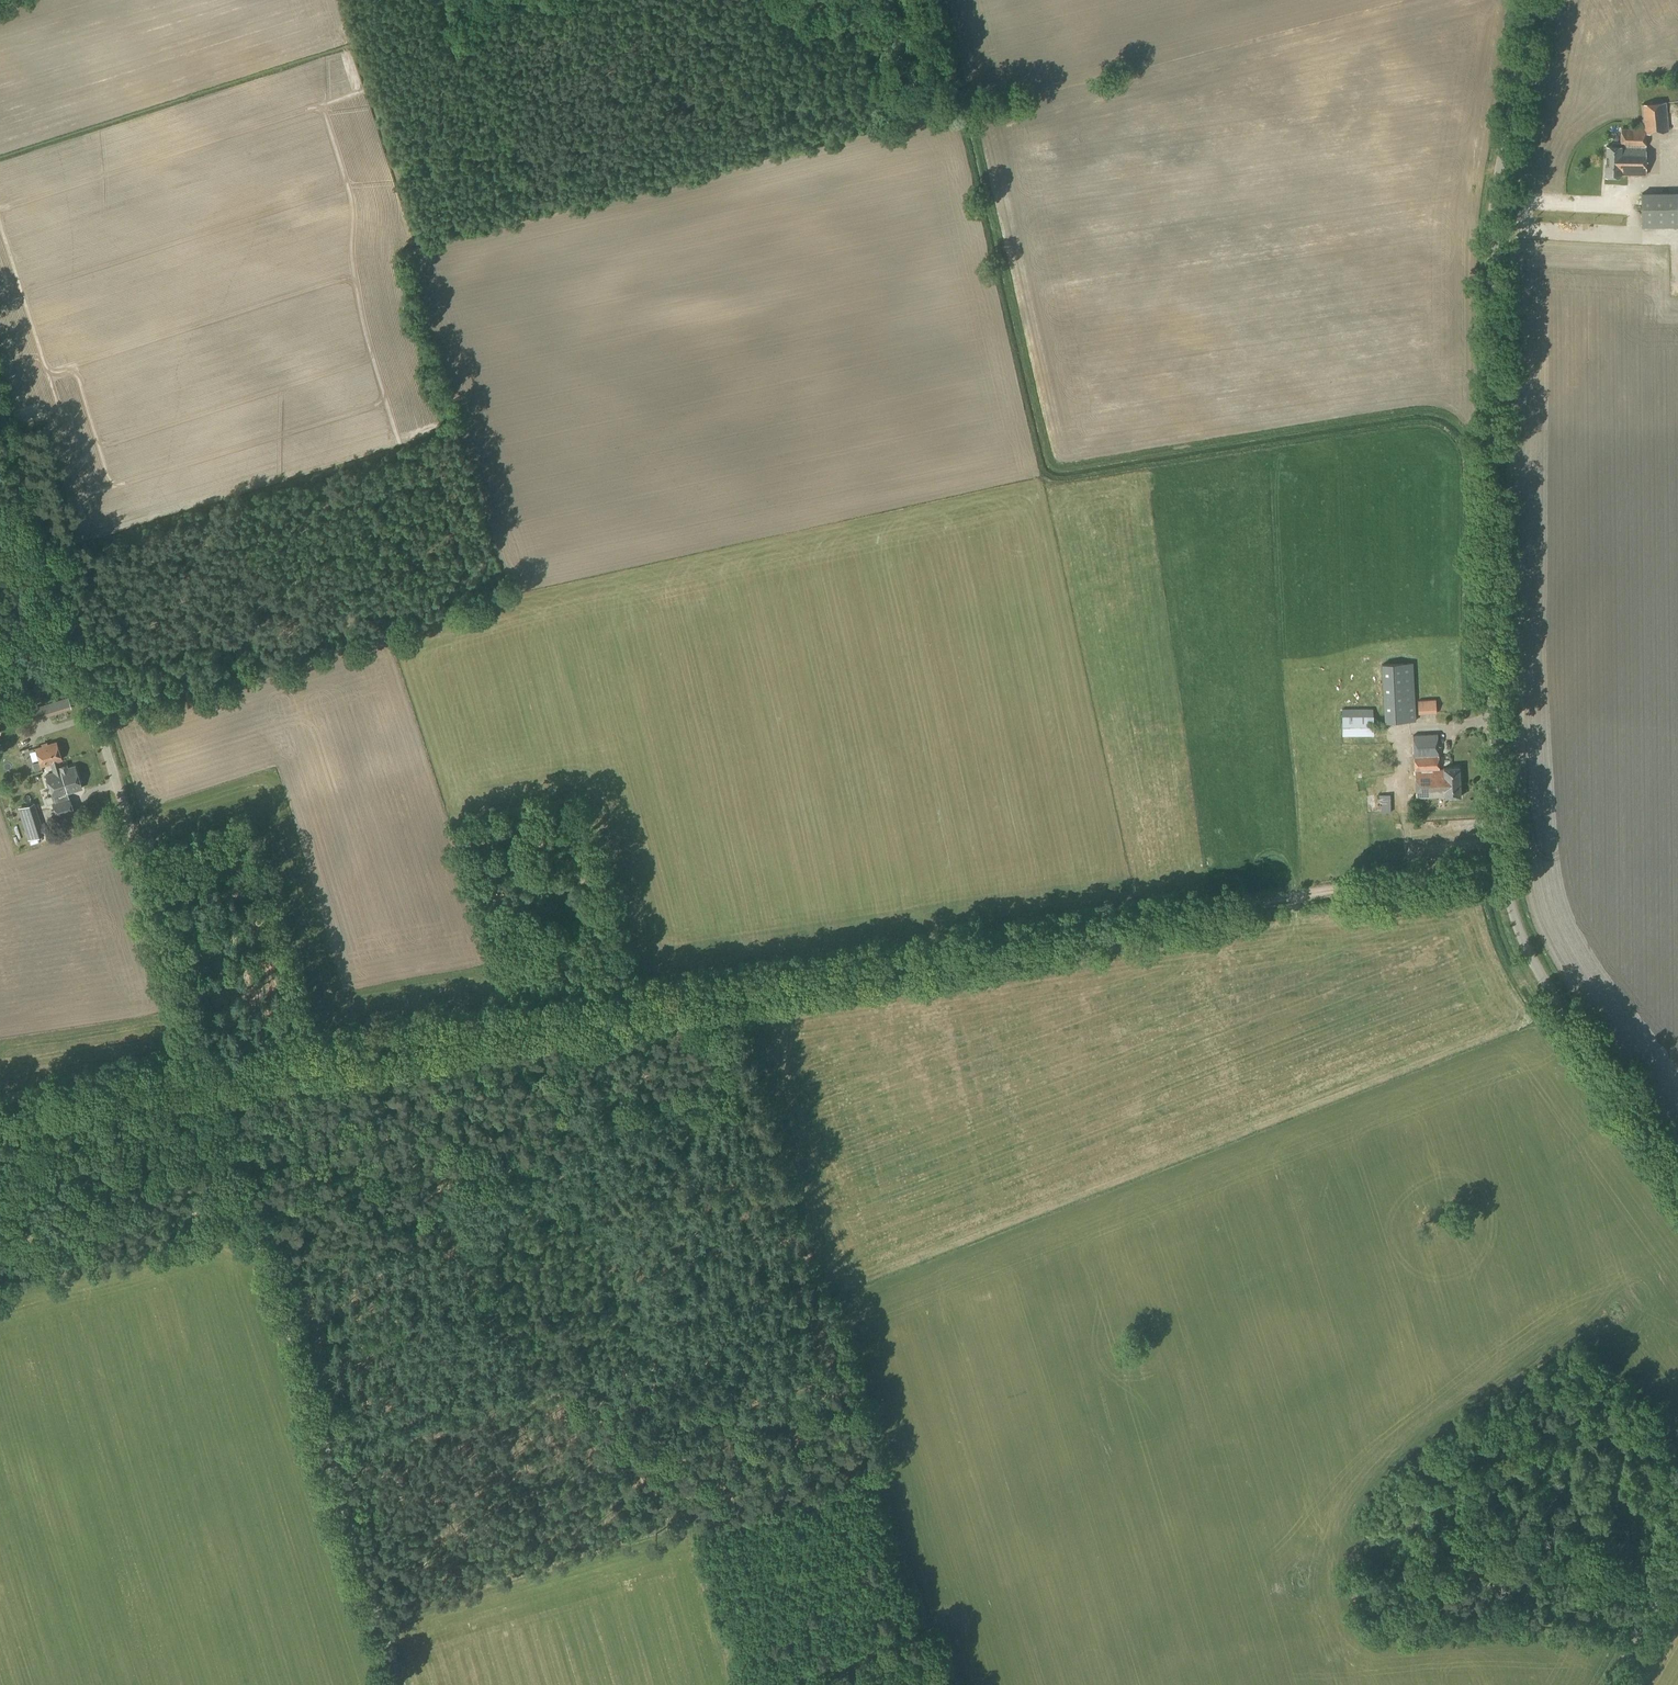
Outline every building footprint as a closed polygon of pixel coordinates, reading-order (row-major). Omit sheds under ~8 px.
[(1668,131),(1665,103),(1641,105),(1643,129),(1622,129),(1621,143),(1613,143),(1613,146),(1606,146),(1605,176),(1620,177),(1620,175),(1646,175),(1645,133),(1668,131)] [(1642,193),(1642,226),(1677,226),(1677,193),(1642,193)] [(1385,722),(1416,721),(1413,663),(1382,664),(1385,722)] [(29,721),(70,709),(67,698),(26,710),(29,721)] [(1419,714),(1436,713),(1436,699),(1418,700),(1419,714)] [(1373,716),(1373,709),(1342,709),(1342,716),(1343,735),(1374,735),(1373,716)] [(1439,769),(1439,756),(1438,734),(1413,735),(1415,770),(1416,798),(1445,796),(1445,797),(1461,797),(1459,767),(1444,768),(1444,769),(1439,769)] [(1392,739),(1377,743),(1380,755),(1396,751),(1392,739)] [(58,760),(58,761),(61,760),(56,742),(35,748),(40,766),(50,763),(58,760)] [(60,767),(58,761),(58,760),(50,763),(53,773),(46,775),(54,803),(52,804),(56,818),(74,812),(70,797),(69,798),(67,792),(81,788),(74,766),(67,768),(66,765),(60,767)] [(1382,801),(1382,812),(1391,812),(1390,795),(1379,795),(1379,801),(1382,801)] [(34,804),(18,809),(28,841),(44,836),(34,804)] [(1436,831),(1452,830),(1452,820),(1435,820),(1436,831)]
